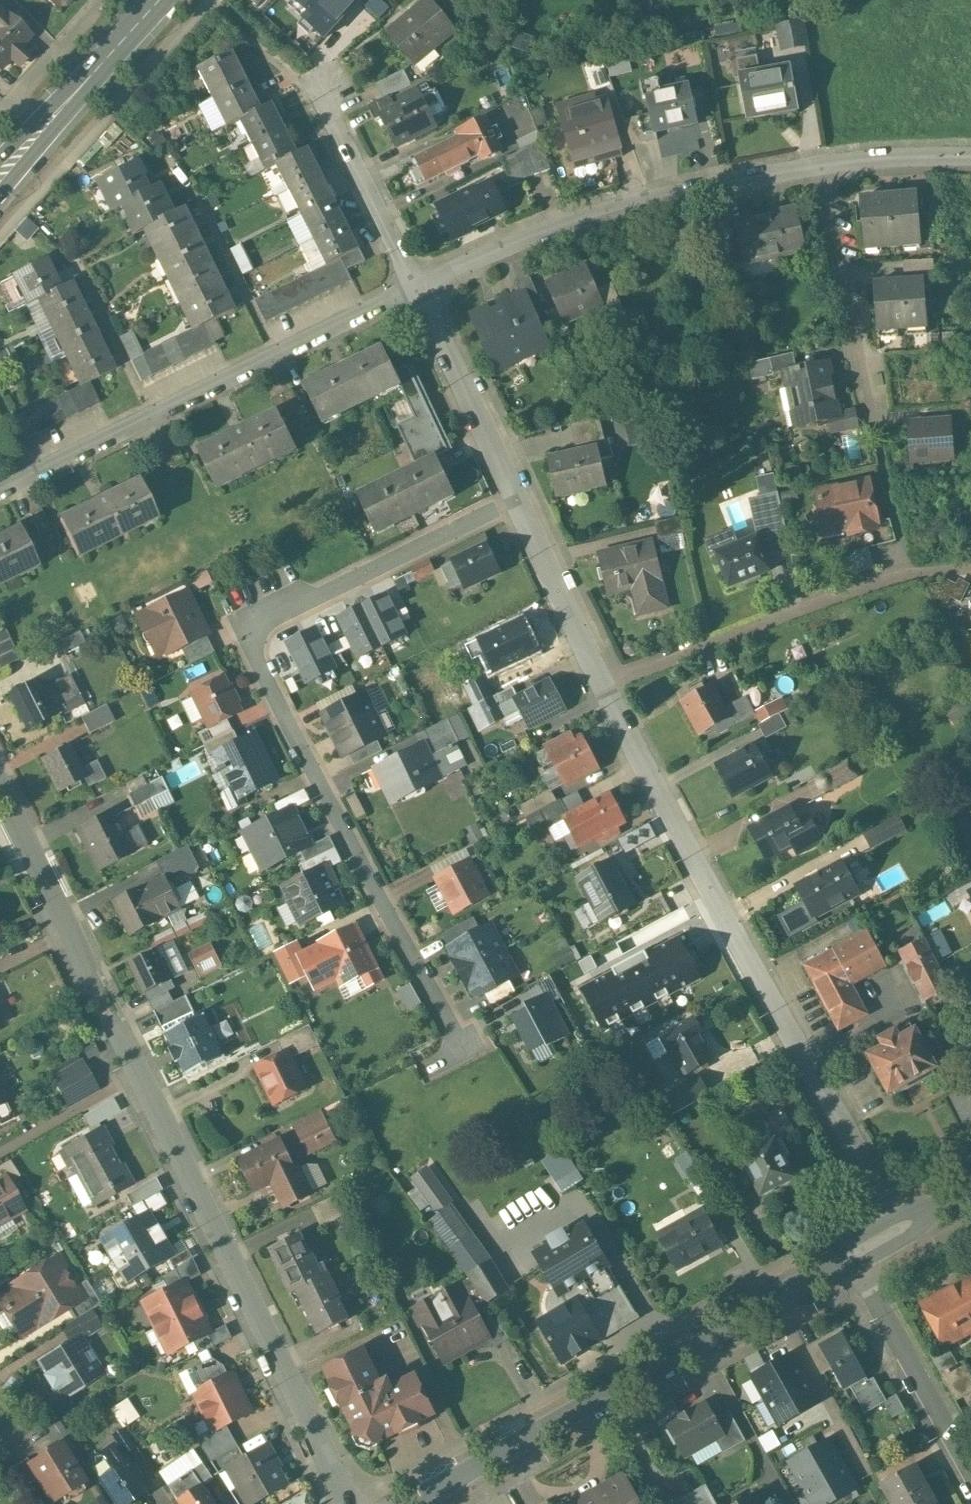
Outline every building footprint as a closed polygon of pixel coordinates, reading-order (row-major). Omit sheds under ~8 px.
[(308,12),(302,18),(324,38),(358,0),(295,0),(308,12)] [(386,33),(412,64),(454,29),(430,0),(426,0),(386,33)] [(2,15),(0,17),(0,64),(2,66),(11,56),(21,45),(30,36),(5,13),(2,15)] [(801,29),(789,30),(791,47),(803,46),(801,29)] [(21,45),(11,56),(19,64),(30,52),(21,45)] [(232,50),(197,67),(212,96),(247,79),(232,50)] [(603,64),(585,71),(594,95),(597,103),(606,99),(615,96),(603,64)] [(790,66),(739,75),(747,119),(797,110),(790,66)] [(403,69),(375,84),(382,98),(388,95),(410,83),(403,69)] [(247,79),(212,96),(226,125),(239,118),(261,108),(247,79)] [(678,88),(659,91),(659,94),(645,97),(650,114),(655,131),(695,123),(687,89),(679,90),(678,88)] [(415,89),(402,95),(406,102),(419,96),(415,89)] [(436,91),(432,90),(419,96),(429,117),(442,110),(444,106),(436,91)] [(382,98),(367,105),(374,119),(381,115),(395,108),(388,95),(382,98)] [(594,95),(558,105),(563,125),(609,112),(606,99),(597,103),(594,95)] [(395,108),(381,115),(396,145),(434,126),(429,117),(419,96),(406,102),(395,108)] [(540,140),(526,101),(517,105),(505,109),(520,150),(540,140)] [(261,108),(239,118),(252,143),(284,127),(272,102),(261,108)] [(609,112),(563,125),(573,159),(576,159),(579,168),(621,156),(610,112),(609,112)] [(650,114),(623,120),(631,145),(657,139),(655,131),(650,114)] [(482,118),(456,131),(459,137),(468,132),(479,153),(480,155),(482,159),(499,150),(482,118)] [(284,127),(252,143),(264,168),(275,163),(297,153),(284,127)] [(459,137),(432,150),(442,171),(455,165),(459,167),(465,164),(466,160),(479,153),(468,132),(459,137)] [(520,150),(514,153),(522,178),(549,168),(540,140),(520,150)] [(297,153),(275,163),(288,188),(320,172),(308,147),(297,153)] [(135,160),(95,180),(110,209),(120,204),(149,189),(135,160)] [(320,172),(288,188),(300,213),(333,197),(320,172)] [(473,186),(454,195),(470,227),(472,226),(503,210),(489,182),(475,189),(473,186)] [(149,189),(120,204),(134,232),(144,227),(175,212),(161,183),(149,189)] [(915,193),(859,199),(864,248),(919,243),(920,242),(918,219),(915,193)] [(454,195),(435,205),(451,238),(472,228),(472,226),(470,227),(454,195)] [(333,197),(300,213),(313,238),(345,222),(333,197)] [(175,212),(144,227),(157,253),(196,233),(184,208),(175,212)] [(795,208),(736,221),(737,226),(745,261),(804,249),(795,208)] [(929,219),(918,219),(920,242),(919,243),(919,249),(932,248),(929,219)] [(345,222),(313,238),(325,263),(339,256),(357,247),(345,222)] [(737,226),(721,230),(728,265),(745,261),(737,226)] [(196,233),(157,253),(169,278),(209,258),(196,233)] [(357,247),(339,256),(340,257),(346,269),(364,260),(357,247)] [(346,269),(340,257),(329,262),(340,285),(351,279),(346,269)] [(44,258),(12,273),(26,303),(37,297),(58,287),(44,258)] [(209,258),(169,278),(181,303),(221,283),(209,258)] [(932,260),(902,261),(903,274),(933,272),(932,260)] [(329,262),(318,268),(329,290),(340,285),(329,262)] [(585,265),(571,270),(570,268),(557,274),(558,275),(545,281),(555,303),(563,321),(601,305),(605,315),(622,308),(611,284),(596,291),(585,265)] [(318,268),(307,273),(318,296),(329,290),(318,268)] [(307,273),(297,278),(308,301),(318,296),(307,273)] [(297,278),(286,284),(297,306),(308,301),(297,278)] [(898,281),(873,284),(878,337),(896,335),(895,330),(906,329),(907,335),(926,333),(925,327),(926,327),(922,279),(898,281)] [(58,287),(37,297),(51,327),(83,311),(69,282),(58,287)] [(221,283),(181,303),(193,328),(233,309),(221,283)] [(286,284),(275,289),(286,311),(297,306),(286,284)] [(275,289),(264,294),(275,317),(286,311),(275,289)] [(522,291),(497,302),(503,314),(492,319),(476,326),(496,370),(506,366),(508,364),(509,362),(511,360),(511,358),(512,355),(544,341),(522,291)] [(264,294),(254,299),(264,322),(275,317),(264,294)] [(950,296),(938,298),(940,311),(952,309),(950,296)] [(555,303),(543,308),(555,336),(567,330),(563,321),(555,303)] [(487,306),(471,313),(476,326),(492,319),(487,306)] [(83,311),(51,327),(65,355),(97,340),(83,311)] [(206,324),(195,329),(204,349),(215,344),(206,324)] [(194,329),(193,328),(183,333),(194,354),(204,349),(195,329),(194,329)] [(183,333),(172,338),(183,360),(194,354),(183,333)] [(183,360),(172,338),(162,343),(172,365),(183,360)] [(97,340),(65,355),(79,384),(79,385),(88,380),(112,369),(97,340)] [(172,365),(162,343),(151,349),(161,370),(172,365)] [(380,349),(305,384),(305,383),(303,384),(323,423),(324,422),(324,421),(397,385),(398,387),(400,386),(394,375),(381,347),(379,347),(380,349)] [(151,349),(140,354),(150,376),(161,370),(151,349)] [(792,352),(769,358),(772,374),(784,372),(784,371),(796,368),(792,352)] [(150,376),(140,354),(129,359),(139,381),(150,376)] [(883,357),(876,358),(877,369),(884,368),(883,357)] [(796,368),(784,371),(784,372),(788,388),(780,390),(784,412),(792,410),(795,426),(833,418),(839,417),(838,412),(827,362),(796,368)] [(444,445),(408,368),(394,375),(400,386),(398,387),(412,417),(395,425),(412,460),(444,445)] [(88,380),(79,385),(79,384),(77,385),(87,407),(98,402),(88,380)] [(77,385),(66,391),(76,412),(87,407),(77,385)] [(291,388),(270,398),(280,418),(301,407),(291,388)] [(76,412),(66,391),(56,396),(66,418),(76,412)] [(56,396),(24,411),(34,433),(66,418),(56,396)] [(854,409),(838,412),(839,417),(833,418),(836,432),(858,428),(854,409)] [(24,411),(12,417),(23,439),(34,433),(24,411)] [(242,427),(231,432),(232,434),(198,451),(215,487),(294,448),(276,412),(243,428),(242,427)] [(949,421),(909,423),(912,460),(952,457),(949,421)] [(600,422),(571,430),(577,451),(596,447),(596,446),(596,448),(605,446),(600,422)] [(577,451),(547,458),(555,495),(556,495),(556,493),(589,485),(602,483),(603,484),(605,484),(596,448),(596,447),(577,451)] [(402,473),(358,494),(358,493),(356,494),(375,532),(376,531),(376,530),(450,494),(451,495),(452,494),(434,456),(432,456),(433,457),(402,473)] [(969,462),(952,463),(952,473),(969,472),(969,462)] [(92,501),(58,517),(75,553),(154,515),(138,479),(103,496),(102,493),(91,498),(92,501)] [(868,481),(816,492),(819,504),(815,505),(811,511),(812,518),(819,522),(828,519),(831,532),(849,528),(850,534),(875,529),(874,523),(877,522),(873,502),(868,481)] [(777,492),(763,495),(767,512),(771,533),(785,530),(777,492)] [(49,528),(39,508),(29,513),(39,533),(49,528)] [(679,517),(654,523),(657,539),(683,533),(679,517)] [(0,536),(0,581),(17,573),(16,570),(33,562),(34,564),(35,564),(17,528),(0,536)] [(732,533),(707,542),(712,555),(716,554),(716,553),(736,545),(732,533)] [(736,545),(716,553),(716,554),(728,587),(769,573),(757,538),(736,545)] [(652,542),(598,554),(606,593),(638,586),(643,611),(665,606),(659,580),(661,580),(652,542)] [(483,544),(451,560),(458,574),(464,587),(497,571),(483,544)] [(869,547),(844,553),(850,574),(874,568),(869,547)] [(428,560),(409,569),(415,580),(433,570),(428,560)] [(452,562),(441,567),(447,579),(458,574),(452,562)] [(956,584),(946,579),(944,581),(937,597),(947,602),(950,597),(960,602),(969,584),(958,578),(956,584)] [(944,581),(923,585),(933,605),(947,603),(947,602),(937,597),(944,581)] [(185,592),(148,609),(148,610),(138,615),(144,628),(142,635),(145,641),(152,644),(162,639),(168,651),(180,646),(204,634),(203,633),(204,632),(185,592)] [(19,658),(0,618),(0,667),(19,658)] [(513,623),(499,629),(496,624),(489,628),(491,633),(481,637),(483,641),(479,643),(483,653),(488,651),(496,668),(527,653),(513,623)] [(78,630),(51,643),(57,655),(84,642),(78,630)] [(204,634),(180,646),(188,663),(214,651),(204,632),(203,633),(204,634)] [(68,674),(45,686),(58,712),(53,714),(53,715),(58,712),(56,706),(78,694),(68,674)] [(479,675),(462,684),(468,696),(473,705),(490,697),(479,675)] [(222,676),(191,692),(208,727),(240,711),(234,700),(236,699),(231,687),(228,689),(222,676)] [(517,695),(512,697),(513,698),(527,726),(563,708),(549,679),(517,695)] [(35,680),(8,693),(26,728),(53,714),(58,712),(45,686),(40,689),(35,680)] [(703,682),(693,687),(697,693),(706,688),(703,682)] [(697,693),(683,701),(701,734),(716,726),(730,718),(725,709),(712,685),(706,688),(697,693)] [(512,686),(490,697),(496,707),(513,698),(512,697),(517,695),(512,686)] [(364,692),(321,713),(331,735),(374,714),(364,692)] [(153,693),(143,698),(147,707),(158,701),(153,693)] [(78,694),(56,706),(58,712),(64,723),(87,711),(78,694)] [(468,696),(465,698),(469,707),(473,705),(468,696)] [(473,705),(469,707),(480,728),(501,718),(496,707),(490,697),(473,705)] [(746,698),(725,709),(730,718),(733,725),(754,713),(746,698)] [(104,704),(79,716),(88,733),(113,720),(104,704)] [(374,714),(331,735),(342,756),(385,735),(374,714)] [(778,714),(757,725),(764,739),(786,727),(778,714)] [(730,718),(716,726),(719,732),(733,725),(730,718)] [(447,719),(423,730),(428,741),(429,742),(434,740),(440,751),(455,744),(458,742),(447,719)] [(234,730),(203,745),(210,757),(221,752),(220,750),(238,741),(234,730)] [(238,741),(220,750),(221,752),(226,764),(217,768),(218,772),(222,770),(230,787),(219,793),(228,812),(247,802),(244,795),(277,779),(254,733),(238,741)] [(580,738),(566,746),(562,739),(546,747),(554,763),(565,783),(595,767),(580,738)] [(455,744),(440,751),(434,740),(429,742),(428,741),(423,743),(440,777),(465,765),(455,744)] [(423,743),(373,768),(390,803),(440,778),(440,777),(423,743)] [(67,744),(41,757),(58,790),(84,777),(67,744)] [(753,744),(716,763),(732,795),(770,776),(753,744)] [(546,747),(536,753),(543,767),(540,769),(540,770),(554,763),(546,747)] [(847,761),(822,774),(818,779),(818,782),(818,785),(821,787),(826,788),(830,788),(855,775),(847,761)] [(151,782),(128,793),(134,806),(157,794),(151,782)] [(550,789),(519,805),(525,817),(556,801),(550,789)] [(354,793),(344,798),(355,819),(365,813),(354,793)] [(568,815),(563,818),(563,819),(557,822),(571,849),(577,845),(603,832),(606,838),(618,832),(615,826),(624,821),(609,794),(568,815)] [(556,801),(525,817),(524,818),(531,829),(545,821),(548,827),(557,822),(563,819),(563,818),(568,815),(559,799),(556,801)] [(293,807),(243,832),(252,851),(302,826),(293,807)] [(786,807),(749,828),(765,857),(791,842),(802,836),(795,823),(786,807)] [(109,813),(78,829),(97,867),(128,851),(145,842),(136,825),(119,834),(109,813)] [(818,839),(805,817),(795,823),(802,836),(791,842),(796,851),(818,839)] [(883,824),(863,834),(870,846),(889,836),(883,824)] [(302,826),(252,851),(261,869),(311,845),(302,826)] [(187,845),(155,861),(162,874),(194,857),(187,845)] [(478,855),(473,845),(462,851),(468,861),(478,855)] [(333,848),(315,856),(321,867),(323,866),(324,869),(340,861),(333,848)] [(462,851),(432,867),(438,877),(468,861),(462,851)] [(315,856),(301,863),(307,874),(321,867),(315,856)] [(611,860),(577,878),(600,921),(634,903),(611,860)] [(438,877),(435,878),(453,912),(486,895),(468,861),(438,877)] [(840,862),(795,886),(813,917),(858,893),(840,862)] [(307,874),(284,885),(285,886),(282,887),(289,902),(292,900),(303,923),(343,903),(336,888),(334,889),(324,869),(323,866),(321,867),(307,874)] [(165,878),(142,890),(140,888),(114,901),(131,935),(157,921),(156,919),(179,907),(165,878)] [(425,921),(416,927),(424,939),(433,933),(425,921)] [(489,925),(449,946),(458,965),(456,966),(460,972),(503,949),(489,925)] [(679,925),(647,942),(648,944),(652,951),(642,956),(653,977),(663,972),(663,973),(695,957),(679,925)] [(941,928),(930,932),(940,956),(951,951),(941,928)] [(383,974),(360,929),(297,959),(315,996),(336,986),(341,995),(383,974)] [(866,932),(832,950),(851,985),(884,967),(866,932)] [(608,933),(578,949),(582,957),(613,941),(608,933)] [(949,988),(923,938),(898,951),(924,1001),(949,988)] [(582,957),(571,963),(578,976),(620,954),(613,941),(582,957)] [(210,944),(190,954),(196,967),(216,958),(210,944)] [(648,944),(639,949),(642,956),(652,951),(648,944)] [(503,949),(460,972),(463,979),(465,978),(475,996),(482,992),(508,979),(516,974),(503,949)] [(832,949),(802,965),(837,1032),(867,1016),(851,985),(832,950),(832,949)] [(155,950),(129,962),(144,992),(171,980),(175,978),(165,957),(159,960),(155,950)] [(508,979),(482,992),(490,1006),(515,992),(508,979)] [(171,980),(144,992),(148,1000),(168,991),(174,987),(171,980)] [(168,991),(148,1000),(153,1011),(173,1001),(168,991)] [(546,994),(526,1005),(528,1008),(512,1016),(529,1050),(545,1041),(547,1045),(567,1034),(546,994)] [(173,1001),(153,1011),(161,1028),(163,1027),(193,1013),(194,1012),(186,995),(173,1001)] [(165,1032),(163,1032),(164,1034),(183,1074),(184,1076),(225,1056),(224,1054),(223,1055),(218,1044),(218,1043),(218,1042),(217,1042),(210,1028),(211,1027),(210,1026),(209,1026),(204,1015),(205,1015),(204,1013),(165,1032)] [(193,1013),(163,1027),(165,1032),(195,1017),(193,1013)] [(692,1018),(659,1036),(668,1051),(677,1067),(676,1067),(680,1075),(685,1072),(686,1073),(710,1059),(697,1036),(701,1033),(692,1018)] [(309,1024),(276,1040),(283,1054),(287,1052),(291,1058),(318,1044),(309,1024)] [(907,1024),(879,1040),(883,1047),(868,1056),(888,1091),(891,1090),(893,1094),(932,1073),(930,1069),(933,1067),(913,1032),(912,1032),(907,1024)] [(659,1036),(646,1044),(654,1059),(668,1051),(659,1036)] [(283,1054),(256,1067),(271,1096),(286,1089),(289,1096),(305,1088),(291,1058),(287,1052),(283,1054)] [(81,1061),(52,1077),(68,1105),(96,1089),(81,1061)] [(693,1084),(663,1100),(671,1114),(683,1108),(695,1101),(701,1098),(693,1084)] [(695,1101),(683,1108),(694,1126),(706,1120),(695,1101)] [(320,1109),(292,1123),(306,1153),(335,1139),(320,1109)] [(101,1128),(86,1137),(85,1136),(58,1151),(66,1168),(72,1165),(77,1173),(111,1154),(106,1147),(110,1145),(101,1128)] [(781,1138),(742,1158),(760,1193),(762,1192),(763,1195),(776,1188),(774,1185),(791,1176),(782,1158),(789,1154),(781,1138)] [(279,1140),(240,1159),(254,1189),(272,1180),(284,1206),(310,1193),(297,1166),(292,1168),(279,1140)] [(544,1159),(555,1178),(576,1167),(564,1147),(544,1159)] [(111,1154),(77,1173),(94,1204),(131,1184),(121,1164),(117,1166),(111,1154)] [(0,1164),(0,1180),(5,1177),(8,1182),(19,1176),(9,1159),(0,1164)] [(23,1208),(8,1182),(5,1177),(0,1180),(0,1221),(23,1208)] [(159,1191),(144,1200),(152,1213),(167,1204),(159,1191)] [(313,1203),(319,1222),(344,1215),(339,1195),(313,1203)] [(142,1201),(132,1206),(139,1216),(148,1211),(142,1201)] [(139,1216),(120,1228),(120,1227),(101,1239),(108,1251),(106,1252),(112,1261),(163,1232),(159,1224),(157,1225),(149,1211),(148,1211),(139,1216)] [(701,1216),(660,1239),(675,1267),(717,1243),(701,1216)] [(67,1221),(57,1228),(66,1240),(75,1234),(67,1221)] [(582,1225),(535,1253),(565,1305),(538,1321),(540,1323),(574,1302),(596,1336),(635,1313),(582,1225)] [(486,1264),(459,1230),(442,1244),(467,1275),(486,1264)] [(163,1232),(112,1261),(118,1271),(120,1270),(127,1282),(133,1278),(145,1272),(146,1271),(155,1265),(168,1258),(174,1255),(166,1240),(167,1239),(163,1232)] [(300,1233),(269,1248),(290,1292),(328,1274),(328,1273),(323,1275),(311,1252),(310,1253),(300,1233)] [(181,1240),(172,1245),(177,1253),(174,1255),(168,1258),(174,1268),(192,1257),(181,1240)] [(12,1283),(13,1284),(0,1292),(0,1304),(2,1307),(1,1307),(3,1310),(8,1312),(8,1311),(22,1333),(38,1322),(40,1316),(48,1318),(66,1307),(81,1298),(74,1286),(56,1257),(12,1283)] [(192,1257),(175,1268),(182,1283),(185,1282),(200,1274),(192,1257)] [(486,1264),(467,1275),(486,1302),(505,1290),(489,1262),(486,1264)] [(175,1268),(162,1277),(168,1290),(182,1283),(175,1268)] [(145,1272),(133,1278),(140,1290),(151,1283),(145,1272)] [(328,1274),(290,1292),(291,1294),(296,1291),(317,1334),(348,1318),(338,1298),(340,1297),(328,1274)] [(922,1304),(944,1345),(970,1330),(970,1277),(922,1304)] [(100,1303),(85,1279),(74,1286),(81,1298),(66,1307),(74,1319),(100,1303)] [(168,1290),(144,1302),(156,1327),(199,1306),(195,1298),(193,1299),(185,1282),(182,1283),(168,1290)] [(458,1284),(433,1297),(442,1312),(435,1316),(437,1319),(424,1326),(444,1361),(488,1337),(490,1336),(478,1315),(468,1297),(466,1298),(458,1284)] [(540,1323),(538,1324),(561,1361),(598,1339),(596,1336),(574,1302),(540,1323)] [(74,1319),(60,1328),(70,1342),(79,1337),(80,1338),(100,1325),(90,1310),(101,1304),(100,1303),(74,1319)] [(199,1306),(156,1327),(168,1352),(193,1340),(207,1333),(210,1332),(201,1315),(203,1314),(199,1306)] [(489,1308),(478,1315),(490,1336),(488,1337),(493,1347),(510,1338),(489,1308)] [(210,1332),(207,1333),(213,1346),(231,1337),(225,1324),(210,1332)] [(867,1380),(840,1331),(819,1343),(832,1368),(844,1389),(850,1386),(864,1413),(884,1402),(886,1401),(873,1376),(867,1380)] [(207,1333),(193,1340),(199,1353),(213,1346),(207,1333)] [(70,1342),(40,1360),(47,1374),(44,1375),(51,1387),(54,1385),(62,1397),(101,1373),(93,1361),(96,1359),(90,1348),(87,1350),(80,1338),(79,1337),(70,1342)] [(819,1343),(817,1340),(805,1346),(820,1374),(832,1368),(819,1343)] [(362,1349),(324,1368),(329,1383),(330,1385),(332,1384),(342,1404),(340,1405),(341,1406),(343,1406),(355,1432),(354,1433),(354,1435),(356,1434),(359,1439),(372,1432),(377,1442),(379,1441),(378,1440),(396,1431),(397,1433),(398,1432),(398,1430),(417,1421),(418,1422),(420,1421),(419,1420),(433,1413),(414,1375),(391,1386),(390,1384),(390,1383),(388,1383),(382,1381),(382,1380),(380,1380),(380,1381),(378,1382),(362,1349)] [(791,1355),(753,1376),(766,1400),(805,1378),(791,1355)] [(212,1358),(193,1367),(203,1388),(228,1375),(223,1365),(212,1358)] [(193,1367),(180,1374),(190,1394),(194,1392),(203,1388),(193,1367)] [(203,1388),(194,1392),(212,1429),(213,1430),(226,1424),(251,1412),(232,1374),(228,1375),(203,1388)] [(11,1376),(2,1387),(11,1395),(20,1384),(11,1376)] [(805,1378),(766,1400),(780,1424),(813,1405),(818,1402),(805,1378)] [(886,1401),(884,1402),(892,1417),(904,1411),(896,1395),(886,1401)] [(129,1396),(112,1406),(124,1426),(141,1415),(129,1396)] [(713,1419),(704,1404),(691,1412),(690,1410),(680,1416),(681,1418),(668,1425),(670,1429),(666,1431),(674,1444),(677,1442),(684,1455),(714,1438),(721,1434),(713,1419)] [(745,1440),(728,1410),(713,1419),(721,1434),(714,1438),(722,1453),(745,1440)] [(123,1428),(112,1411),(104,1416),(115,1433),(123,1428)] [(212,1429),(196,1437),(210,1461),(211,1461),(238,1446),(226,1424),(213,1430),(212,1429)] [(790,1462),(804,1486),(842,1465),(829,1440),(790,1462)] [(60,1444),(57,1446),(52,1445),(42,1451),(42,1452),(41,1455),(30,1462),(29,1463),(38,1477),(39,1477),(55,1501),(84,1482),(60,1444)] [(227,1466),(227,1467),(248,1503),(252,1503),(286,1485),(272,1461),(275,1459),(266,1444),(244,1457),(227,1466)] [(120,1448),(114,1452),(109,1446),(101,1451),(114,1470),(100,1479),(117,1503),(128,1503),(149,1490),(139,1476),(142,1473),(136,1464),(132,1466),(120,1448)] [(211,1461),(210,1461),(218,1473),(227,1467),(227,1466),(244,1457),(238,1446),(211,1461)] [(862,1453),(852,1458),(863,1479),(873,1473),(862,1453)] [(30,1462),(27,1458),(15,1466),(28,1484),(38,1477),(29,1463),(30,1462)] [(213,1479),(202,1462),(192,1470),(203,1486),(213,1479)] [(804,1486),(814,1503),(827,1503),(855,1488),(842,1465),(804,1486)] [(911,1466),(879,1483),(891,1503),(932,1503),(934,1503),(928,1493),(926,1494),(911,1466)] [(168,1486),(181,1503),(215,1503),(203,1486),(192,1470),(168,1486)] [(572,1503),(639,1503),(623,1476),(572,1503)] [(705,1484),(676,1501),(678,1503),(716,1503),(705,1484)] [(742,1499),(743,1500),(736,1503),(760,1503),(754,1492),(742,1499)]
